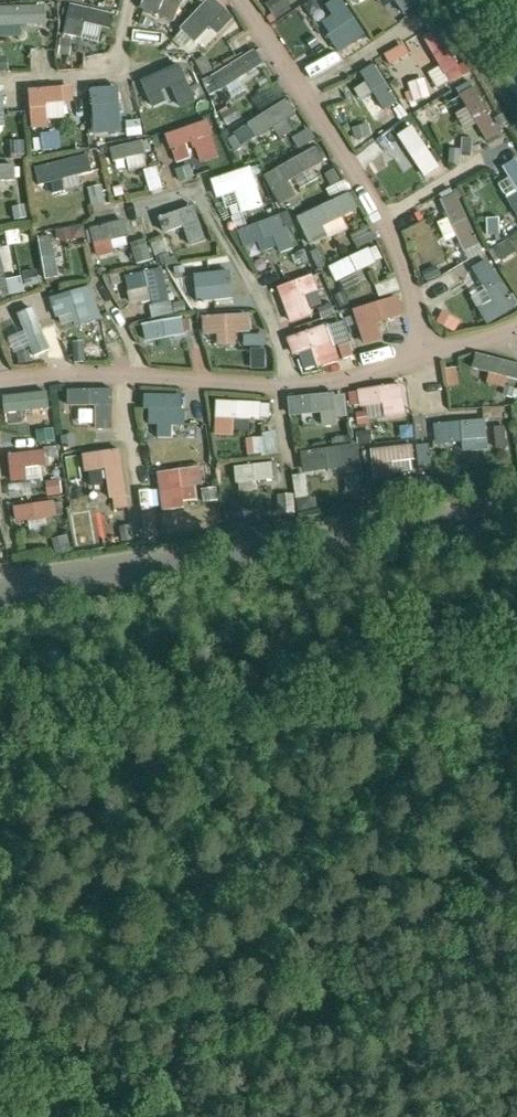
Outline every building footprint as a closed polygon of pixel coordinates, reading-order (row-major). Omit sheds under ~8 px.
[(142,8),(176,22),(183,4),(179,2),(173,0),(146,0),(142,8)] [(196,44),(228,11),(217,0),(210,0),(205,5),(181,29),(183,32),(196,44)] [(291,11),(284,0),(272,0),(265,4),(276,21),(291,11)] [(321,0),(317,0),(308,6),(318,21),(329,14),(321,0)] [(343,0),(321,0),(329,14),(340,30),(328,38),(339,56),(367,38),(343,0)] [(399,10),(387,18),(394,27),(409,17),(408,15),(425,3),(423,0),(392,0),(399,10)] [(0,9),(0,27),(21,26),(47,25),(46,5),(26,5),(0,9)] [(117,16),(68,6),(62,38),(81,42),(85,23),(102,27),(115,29),(117,16)] [(102,27),(85,23),(81,42),(99,45),(102,27)] [(165,29),(175,40),(181,34),(170,24),(165,29)] [(0,27),(0,40),(22,40),(21,26),(0,27)] [(439,30),(424,39),(432,52),(442,70),(452,86),(468,76),(439,30)] [(196,44),(183,32),(181,34),(175,40),(173,42),(186,54),(196,44)] [(61,39),(59,56),(72,57),(73,40),(61,39)] [(406,44),(384,53),(388,65),(410,56),(406,44)] [(297,58),(301,67),(328,55),(324,46),(297,58)] [(255,51),(212,77),(221,93),(264,66),(255,51)] [(442,70),(432,52),(422,59),(432,76),(442,70)] [(336,54),(305,68),(309,77),(340,63),(336,54)] [(0,58),(0,73),(10,72),(9,57),(0,58)] [(202,59),(196,62),(205,78),(211,74),(202,59)] [(398,104),(374,63),(360,71),(384,112),(385,111),(398,104)] [(180,65),(138,85),(145,102),(146,101),(162,94),(188,82),(180,65)] [(427,80),(410,85),(415,103),(432,99),(427,80)] [(61,87),(28,91),(32,130),(47,128),(45,106),(47,105),(63,104),(61,87)] [(117,88),(90,90),(93,124),(119,123),(117,88)] [(501,135),(474,88),(451,101),(468,131),(478,125),(488,142),(501,135)] [(167,104),(162,94),(146,101),(151,111),(167,104)] [(286,101),(249,124),(250,126),(257,138),(259,141),(296,118),(286,101)] [(63,104),(47,105),(49,121),(64,120),(63,104)] [(407,119),(398,104),(385,111),(394,127),(407,119)] [(233,106),(223,111),(229,123),(239,118),(233,106)] [(212,121),(167,136),(172,151),(217,136),(212,121)] [(257,138),(250,126),(234,136),(242,148),(257,138)] [(440,169),(413,128),(399,137),(407,149),(400,153),(408,164),(415,160),(426,178),(440,169)] [(298,149),(315,140),(309,129),(292,139),(298,149)] [(106,132),(90,133),(91,150),(107,149),(106,132)] [(40,151),(59,148),(57,133),(38,136),(40,151)] [(364,133),(356,135),(359,148),(367,146),(364,133)] [(390,136),(379,143),(385,153),(396,146),(390,136)] [(22,140),(10,141),(11,157),(23,156),(22,140)] [(142,143),(111,149),(114,162),(127,159),(130,173),(148,169),(142,143)] [(324,163),(316,149),(265,179),(282,208),(298,198),(290,184),(295,180),(314,170),(324,163)] [(463,149),(451,149),(451,165),(462,165),(463,149)] [(89,157),(45,167),(49,183),(57,182),(79,176),(93,173),(89,157)] [(413,187),(426,178),(415,160),(408,164),(401,169),(413,187)] [(503,170),(514,187),(516,193),(516,161),(503,170)] [(0,166),(0,182),(14,182),(14,165),(0,166)] [(158,168),(146,171),(153,193),(165,190),(158,168)] [(253,169),(213,180),(218,199),(258,187),(253,169)] [(314,170),(295,180),(302,192),(321,182),(314,170)] [(332,172),(326,175),(334,188),(340,185),(332,172)] [(79,176),(57,182),(60,194),(82,189),(79,176)] [(331,190),(336,201),(351,194),(354,192),(348,181),(334,188),(331,190)] [(514,187),(501,195),(512,212),(516,209),(516,193),(514,187)] [(100,188),(90,190),(95,209),(105,206),(100,188)] [(442,196),(445,200),(456,195),(454,190),(442,196)] [(336,201),(298,220),(314,251),(321,248),(330,243),(323,229),(360,211),(351,194),(336,201)] [(481,245),(456,195),(445,200),(441,202),(450,220),(456,233),(466,253),(481,245)] [(195,209),(159,222),(164,235),(183,229),(190,249),(207,243),(195,209)] [(281,216),(238,231),(245,249),(288,234),(281,216)] [(348,218),(328,228),(333,239),(354,229),(348,218)] [(127,220),(88,230),(92,246),(97,245),(127,238),(131,237),(127,220)] [(445,238),(456,233),(450,220),(439,225),(445,238)] [(85,227),(60,230),(62,243),(86,240),(85,227)] [(20,231),(7,233),(9,247),(22,245),(22,244),(20,234),(20,231)] [(36,231),(20,234),(22,244),(37,241),(36,231)] [(53,236),(38,239),(46,282),(61,279),(53,236)] [(127,238),(97,245),(100,259),(116,255),(115,249),(129,245),(127,238)] [(165,239),(151,245),(157,258),(171,253),(165,239)] [(147,240),(133,244),(139,266),(152,262),(147,240)] [(481,245),(466,253),(471,262),(486,254),(481,245)] [(377,246),(330,269),(338,285),(339,284),(358,274),(385,262),(377,246)] [(505,246),(492,254),(498,265),(511,258),(505,246)] [(331,266),(321,248),(314,251),(323,270),(331,266)] [(10,298),(9,296),(6,281),(0,256),(0,303),(10,298)] [(487,258),(473,266),(481,280),(494,302),(483,308),(480,310),(490,326),(516,311),(516,303),(512,293),(509,295),(487,258)] [(162,268),(125,277),(129,293),(131,293),(149,288),(150,288),(155,307),(171,304),(162,268)] [(41,285),(38,270),(24,274),(25,277),(27,289),(41,285)] [(194,301),(232,300),(231,272),(194,272),(194,301)] [(450,273),(425,286),(431,297),(456,284),(450,273)] [(358,274),(339,284),(344,294),(363,284),(358,274)] [(25,277),(6,281),(9,296),(28,291),(27,289),(25,277)] [(313,277),(280,290),(285,304),(318,291),(313,277)] [(397,279),(377,287),(381,299),(402,291),(397,279)] [(494,302),(481,280),(471,286),(483,308),(494,302)] [(94,287),(50,297),(54,315),(59,314),(70,312),(98,306),(94,287)] [(149,288),(131,293),(134,303),(151,299),(149,288)] [(0,310),(0,323),(2,329),(4,328),(23,321),(43,312),(37,295),(0,310)] [(349,308),(342,295),(337,298),(343,311),(349,308)] [(397,299),(353,312),(355,316),(357,325),(364,347),(383,342),(377,324),(403,316),(397,299)] [(185,303),(175,305),(178,316),(188,314),(185,303)] [(70,312),(59,314),(61,325),(73,322),(70,312)] [(457,320),(444,313),(438,324),(451,332),(457,320)] [(252,315),(203,318),(204,338),(254,335),(252,315)] [(357,325),(355,316),(345,320),(348,328),(357,325)] [(184,319),(144,327),(147,345),(188,337),(184,319)] [(348,328),(345,320),(335,323),(336,325),(341,340),(351,336),(348,328)] [(27,331),(23,321),(4,328),(9,339),(27,331)] [(334,342),(329,328),(328,325),(287,339),(294,359),(315,352),(332,346),(335,345),(334,342)] [(334,342),(341,340),(336,325),(329,328),(334,342)] [(81,342),(74,343),(75,366),(82,365),(81,342)] [(134,343),(106,344),(107,353),(135,352),(134,343)] [(332,346),(315,352),(319,363),(335,357),(332,346)] [(267,370),(267,349),(252,349),(252,371),(267,370)] [(24,352),(17,354),(20,367),(27,365),(24,352)] [(476,355),(472,371),(491,375),(510,380),(516,382),(516,365),(476,355)] [(459,369),(447,370),(450,388),(461,387),(459,369)] [(510,380),(491,375),(488,386),(507,390),(510,380)] [(403,387),(354,394),(356,409),(368,407),(384,405),(386,420),(407,417),(403,387)] [(450,389),(432,390),(433,404),(451,403),(450,389)] [(49,392),(4,396),(6,416),(8,416),(19,415),(51,412),(49,392)] [(114,392),(69,393),(70,408),(97,407),(97,435),(115,435),(114,392)] [(336,394),(289,400),(292,420),(321,416),(323,430),(340,428),(336,394)] [(185,398),(146,398),(145,415),(156,415),(176,416),(185,416),(185,398)] [(263,404),(217,403),(217,423),(262,424),(262,421),(263,406),(263,404)] [(370,423),(386,420),(384,405),(368,407),(369,413),(370,423)] [(273,406),(263,406),(262,421),(272,422),(273,406)] [(436,425),(453,424),(453,412),(436,413),(436,425)] [(370,423),(369,413),(358,415),(359,427),(371,425),(370,423)] [(95,427),(95,414),(81,414),(82,427),(95,427)] [(19,415),(8,416),(9,426),(20,425),(19,415)] [(176,416),(156,415),(156,425),(175,425),(176,416)] [(207,416),(194,416),(194,430),(201,430),(201,428),(207,428),(207,416)] [(436,425),(438,444),(491,440),(490,422),(453,424),(436,425)] [(55,430),(39,432),(40,446),(57,444),(55,430)] [(161,432),(143,433),(144,450),(162,450),(161,432)] [(512,432),(498,434),(499,446),(513,444),(512,432)] [(278,435),(266,436),(268,459),(280,458),(278,435)] [(72,438),(63,439),(65,453),(73,452),(72,438)] [(361,445),(302,454),(305,475),(326,472),(347,469),(364,466),(361,445)] [(374,468),(416,463),(414,445),(372,450),(374,468)] [(45,451),(8,454),(10,484),(28,483),(27,470),(41,468),(46,468),(45,451)] [(130,511),(122,453),(83,458),(85,476),(108,473),(114,513),(130,511)] [(82,470),(80,456),(65,458),(67,472),(82,470)] [(215,463),(201,465),(202,471),(209,470),(210,477),(217,476),(215,463)] [(274,465),(235,470),(237,488),(276,483),(274,465)] [(420,466),(421,484),(437,484),(436,466),(420,466)] [(41,468),(27,470),(28,483),(29,484),(42,483),(41,468)] [(347,469),(326,472),(327,478),(348,475),(347,469)] [(202,470),(160,477),(163,496),(205,490),(202,470)] [(309,476),(295,478),(298,501),(312,499),(309,476)] [(354,479),(347,480),(349,493),(356,492),(354,479)] [(62,482),(47,484),(48,500),(64,498),(62,482)] [(212,492),(204,492),(205,507),(213,507),(212,492)] [(289,496),(280,496),(281,516),(290,516),(289,496)] [(312,501),(300,503),(301,514),(314,512),(312,501)] [(57,504),(15,510),(17,524),(30,522),(31,535),(50,533),(49,520),(59,519),(57,504)] [(66,538),(56,539),(58,552),(68,550),(66,538)]
